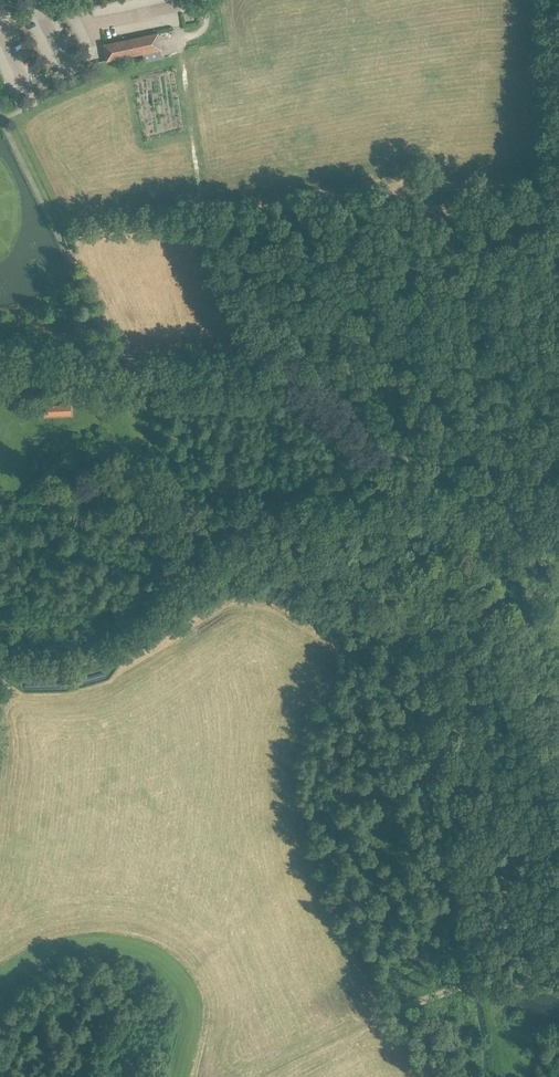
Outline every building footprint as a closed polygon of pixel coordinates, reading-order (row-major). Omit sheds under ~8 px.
[(158,33),(103,44),(107,63),(162,52),(158,33)] [(46,417),(72,415),(72,407),(46,408),(46,417)]
